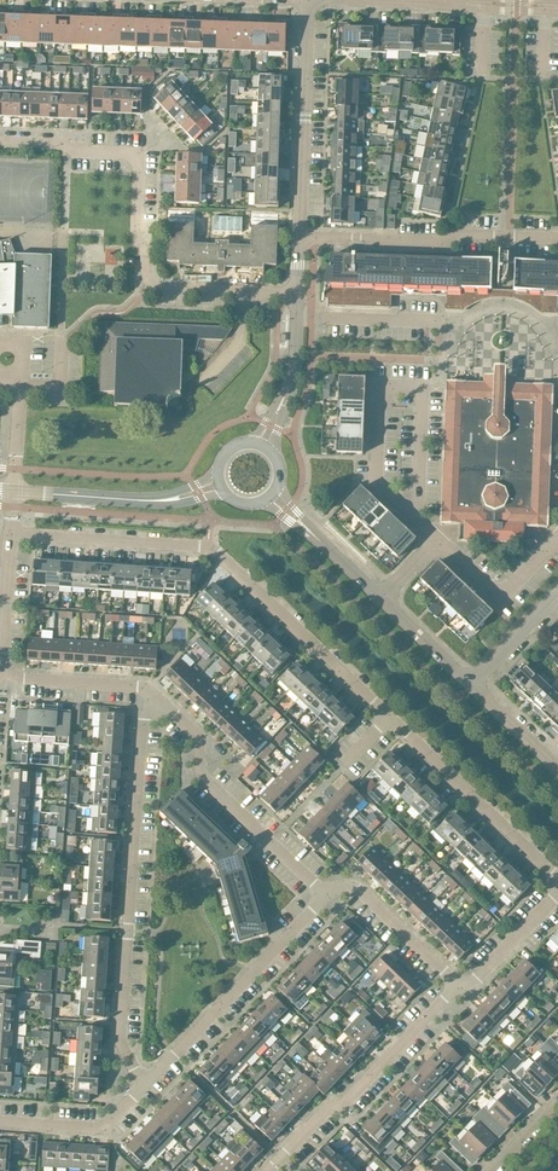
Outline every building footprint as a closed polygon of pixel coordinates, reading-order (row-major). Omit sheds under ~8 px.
[(22,43),(23,12),(15,11),(15,17),(6,17),(5,42),(22,43)] [(38,44),(39,18),(30,18),(30,12),(23,12),(22,43),(38,44)] [(55,44),(56,13),(48,13),(48,18),(39,18),(38,44),(55,44)] [(71,45),(72,19),(63,19),(63,13),(56,13),(55,44),(71,45)] [(87,45),(88,14),(81,14),(81,20),(72,19),(71,45),(87,45)] [(104,46),(104,20),(96,20),(96,14),(88,14),(87,45),(104,46)] [(120,47),(121,15),(113,15),(113,21),(104,20),(104,46),(120,47)] [(136,47),(137,22),(128,21),(128,16),(121,15),(120,47),(136,47)] [(153,48),(154,17),(146,16),(146,22),(137,22),(136,47),(153,48)] [(169,48),(170,23),(161,23),(161,17),(154,17),(153,48),(169,48)] [(185,49),(187,18),(179,17),(179,23),(170,23),(169,48),(185,49)] [(202,50),(203,24),(194,24),(194,18),(187,18),(185,49),(202,50)] [(218,50),(219,19),(212,19),(212,24),(203,24),(202,50),(218,50)] [(235,51),(236,25),(227,25),(227,19),(219,19),(218,50),(235,51)] [(251,51),(252,20),(245,20),(244,26),(236,25),(235,51),(251,51)] [(267,52),(268,26),(259,26),(259,20),(252,20),(251,51),(267,52)] [(268,26),(267,52),(284,53),(285,21),(277,21),(277,27),(268,26)] [(358,50),(359,27),(347,26),(347,24),(338,23),(338,24),(337,51),(345,52),(345,49),(358,50)] [(378,53),(379,25),(371,24),(371,25),(371,27),(359,27),(358,50),(371,50),(371,52),(378,53)] [(399,51),(399,28),(387,28),(387,26),(388,26),(388,25),(379,25),(378,53),(386,53),(386,51),(399,51)] [(419,54),(420,26),(411,26),(411,27),(412,27),(412,29),(399,28),(399,51),(411,52),(411,54),(419,54)] [(439,53),(440,30),(428,29),(428,27),(420,26),(419,54),(426,55),(427,52),(439,53)] [(440,30),(439,53),(452,53),(452,56),(460,56),(461,28),(452,27),(452,28),(452,30),(440,30)] [(132,67),(132,76),(142,77),(143,68),(132,67)] [(258,89),(283,90),(283,76),(259,75),(258,89)] [(155,99),(162,106),(179,91),(184,86),(177,79),(175,78),(172,77),(169,78),(167,79),(165,81),(164,84),(165,87),(166,89),(155,99)] [(335,94),(358,95),(359,81),(347,81),(347,80),(336,80),(335,94)] [(436,96),(466,102),(468,89),(457,86),(446,84),(447,82),(439,81),(436,96)] [(403,89),(411,90),(412,83),(404,82),(403,89)] [(399,97),(400,89),(392,88),(391,96),(395,96),(399,97)] [(282,103),(283,90),(258,89),(258,102),(282,103)] [(410,98),(411,90),(403,89),(402,97),(410,98)] [(102,113),(103,90),(93,90),(92,113),(102,113)] [(112,113),(113,91),(103,90),(102,113),(112,113)] [(121,114),(122,91),(113,91),(112,113),(121,114)] [(131,114),(131,91),(122,91),(121,114),(131,114)] [(131,91),(131,114),(141,114),(141,92),(131,91)] [(168,113),(185,98),(179,91),(162,106),(168,113)] [(11,117),(12,94),(2,94),(1,117),(11,117)] [(20,117),(21,94),(12,94),(11,117),(20,117)] [(30,118),(31,95),(21,94),(20,117),(30,118)] [(358,107),(358,95),(335,94),(335,106),(335,107),(358,107)] [(39,118),(40,95),(31,95),(30,118),(39,118)] [(49,118),(50,96),(40,95),(39,118),(49,118)] [(58,119),(59,96),(50,96),(49,118),(58,119)] [(68,119),(69,96),(59,96),(58,119),(68,119)] [(77,119),(78,97),(69,96),(68,119),(77,119)] [(463,114),(466,102),(436,96),(433,108),(463,115),(463,114)] [(87,120),(88,97),(78,97),(77,119),(87,120)] [(175,120),(191,105),(185,98),(168,113),(175,120)] [(282,103),(258,102),(258,115),(279,116),(279,103),(282,103)] [(181,127),(198,112),(191,105),(175,120),(181,127)] [(358,108),(358,107),(335,107),(334,108),(338,108),(337,120),(362,121),(363,120),(364,117),(364,113),(364,110),(362,109),(358,108)] [(463,116),(463,115),(433,108),(430,121),(457,127),(460,115),(463,116)] [(188,134),(204,119),(198,112),(181,127),(188,134)] [(278,129),(279,116),(258,115),(257,128),(278,129)] [(188,134),(194,141),(202,135),(205,138),(212,131),(209,128),(211,126),(204,119),(188,134)] [(364,121),(362,121),(337,120),(337,132),(334,132),(334,133),(364,134),(364,121)] [(455,139),(457,127),(430,121),(428,134),(457,140),(455,139)] [(278,142),(278,129),(257,128),(257,141),(278,142)] [(363,139),(364,134),(334,133),(333,146),(356,147),(357,139),(363,139)] [(455,153),(457,140),(428,134),(425,147),(455,153)] [(278,155),(278,142),(257,141),(256,154),(278,155)] [(356,160),(356,147),(333,146),(333,159),(356,160)] [(452,166),(455,153),(425,147),(422,160),(452,166)] [(277,168),(278,155),(256,154),(256,167),(277,168)] [(178,165),(200,166),(201,156),(178,155),(178,165)] [(355,173),(356,160),(333,159),(332,172),(355,173)] [(452,167),(452,166),(422,160),(419,172),(446,178),(449,166),(452,167)] [(200,175),(200,166),(178,165),(177,174),(200,175)] [(277,180),(277,168),(256,167),(255,180),(280,181),(277,180)] [(360,173),(355,173),(332,172),(332,173),(335,173),(335,185),(355,186),(360,186),(360,173)] [(444,190),(446,178),(419,172),(417,185),(424,187),(447,191),(444,190)] [(200,184),(200,175),(177,174),(177,184),(200,184)] [(279,194),(280,181),(255,180),(255,193),(279,194)] [(199,194),(200,184),(177,184),(177,193),(199,194)] [(355,199),(355,186),(335,185),(334,197),(331,197),(331,198),(355,199)] [(446,192),(447,191),(424,187),(421,199),(444,204),(446,192)] [(199,204),(199,194),(177,193),(176,203),(199,204)] [(278,208),(279,194),(255,193),(254,207),(278,208)] [(354,212),(355,199),(331,198),(331,199),(331,211),(354,212)] [(444,204),(421,199),(415,198),(413,212),(430,215),(441,218),(444,204)] [(195,217),(195,209),(172,208),(172,217),(195,217)] [(275,220),(275,212),(252,211),(252,220),(275,220)] [(354,226),(354,212),(331,211),(330,225),(342,225),(354,226)] [(383,229),(384,216),(376,215),(376,213),(376,229),(383,229)] [(395,230),(395,229),(394,229),(395,216),(387,215),(387,229),(395,230)] [(182,224),(182,222),(181,222),(181,224),(178,224),(168,224),(167,262),(176,262),(179,262),(179,270),(180,270),(180,268),(184,268),(184,267),(193,267),(193,264),(203,265),(203,266),(207,266),(208,262),(212,262),(213,266),(218,266),(217,273),(221,274),(225,273),(225,267),(230,267),(231,263),(235,263),(235,267),(240,267),(240,266),(250,266),(250,269),(258,269),(258,271),(263,271),(263,273),(264,273),(264,265),(266,265),(266,266),(276,266),(278,227),(268,227),(265,227),(265,225),(264,225),(264,227),(262,227),(252,227),(251,248),(241,248),(241,247),(229,247),(229,242),(216,242),(215,247),(204,246),(193,246),(194,225),(183,224),(182,224)] [(0,316),(13,316),(12,328),(49,329),(52,257),(16,255),(10,240),(12,240),(15,238),(14,238),(7,241),(0,242),(0,326),(0,316)] [(500,255),(500,252),(499,252),(498,287),(499,287),(499,284),(501,284),(502,285),(505,279),(507,273),(508,267),(508,255),(500,255)] [(462,260),(344,256),(341,256),(342,256),(331,255),(331,257),(327,275),(322,301),(323,301),(323,297),(330,298),(329,306),(389,308),(389,294),(404,294),(404,287),(447,289),(446,310),(462,311),(462,310),(466,307),(470,304),(475,302),(480,300),(485,298),(490,297),(490,298),(491,298),(492,266),(492,261),(462,260)] [(553,264),(545,263),(515,262),(514,266),(513,298),(514,298),(519,300),(524,302),(529,304),(533,306),(538,309),(542,313),(541,314),(557,315),(557,301),(557,264),(553,264)] [(222,341),(230,329),(102,325),(100,392),(118,393),(117,405),(166,407),(166,408),(168,408),(168,404),(170,400),(171,401),(174,398),(177,397),(181,397),(181,396),(180,396),(182,346),(186,347),(187,339),(222,341)] [(339,391),(365,392),(365,379),(339,378),(339,391)] [(441,504),(441,523),(442,523),(441,523),(460,524),(464,524),(464,541),(469,541),(523,543),(523,526),(528,526),(528,527),(547,527),(548,527),(548,508),(550,466),(551,447),(550,447),(552,405),(553,386),(552,386),(552,385),(534,385),(515,384),(514,384),(513,384),(512,385),(507,390),(507,398),(491,398),(491,390),(487,384),(486,383),(485,383),(484,383),(465,383),(465,382),(447,382),(446,382),(445,401),(444,443),(443,462),(442,504),(441,504)] [(364,404),(365,392),(339,391),(338,403),(364,404)] [(364,416),(364,404),(338,403),(338,415),(364,416)] [(364,421),(364,416),(338,415),(337,428),(363,429),(364,421)] [(363,441),(363,429),(337,428),(337,440),(363,441)] [(362,453),(363,441),(337,440),(336,453),(337,453),(360,454),(362,454),(362,453)] [(353,515),(371,496),(361,488),(359,489),(355,494),(343,506),(353,515)] [(362,524),(379,505),(371,496),(353,515),(362,524)] [(370,532),(388,513),(379,505),(362,524),(370,532)] [(379,541),(397,522),(388,513),(370,532),(379,541)] [(388,549),(406,530),(397,522),(379,541),(388,549)] [(406,530),(388,549),(398,558),(416,540),(415,539),(416,539),(406,530)] [(46,586),(48,559),(41,559),(42,547),(41,547),(41,559),(35,558),(36,551),(35,551),(33,585),(46,586)] [(59,587),(61,560),(55,560),(56,548),(55,548),(55,560),(48,559),(46,586),(59,587)] [(72,588),(74,561),(67,560),(68,548),(67,548),(67,560),(61,560),(59,587),(72,588)] [(85,589),(87,562),(81,561),(82,549),(81,549),(81,561),(74,561),(72,588),(85,589)] [(98,590),(100,563),(93,562),(94,550),(93,562),(87,562),(85,589),(98,590)] [(111,591),(113,564),(107,563),(108,551),(107,563),(100,563),(98,590),(111,591)] [(124,592),(126,565),(119,564),(120,552),(119,552),(119,564),(113,564),(111,591),(124,592)] [(137,593),(139,565),(133,565),(134,553),(133,565),(126,565),(124,592),(137,593)] [(150,594),(152,566),(145,566),(146,554),(145,566),(139,565),(137,593),(150,594)] [(163,595),(165,567),(160,567),(160,555),(159,567),(152,566),(150,594),(163,595)] [(176,596),(178,568),(172,568),(172,556),(171,568),(165,567),(163,595),(176,596)] [(178,568),(176,596),(190,596),(192,562),(191,562),(191,569),(186,569),(186,557),(185,569),(178,568)] [(430,589),(448,570),(439,561),(438,561),(421,580),(430,589)] [(439,597),(457,579),(448,570),(430,589),(439,597)] [(206,611),(225,591),(220,587),(229,578),(228,578),(220,586),(216,583),(221,577),(220,577),(197,602),(206,611)] [(448,606),(466,587),(463,584),(457,579),(439,597),(448,606)] [(216,620),(235,600),(231,596),(239,588),(238,587),(230,596),(225,591),(206,611),(216,620)] [(457,614),(475,595),(466,587),(448,606),(457,614)] [(465,623),(483,604),(481,601),(475,595),(457,614),(465,623)] [(225,629),(244,609),(239,605),(247,596),(239,604),(235,600),(216,620),(225,629)] [(483,604),(465,623),(475,632),(486,620),(491,615),(493,613),(492,613),(493,613),(483,604)] [(137,605),(137,613),(148,614),(149,606),(137,605)] [(234,638),(254,618),(249,614),(258,606),(257,605),(249,614),(244,609),(225,629),(234,638)] [(244,647),(263,627),(258,623),(266,614),(258,622),(254,618),(234,638),(244,647)] [(253,656),(272,636),(268,632),(277,624),(276,623),(268,632),(263,627),(244,647),(253,656)] [(263,666),(282,645),(277,641),(285,632),(276,640),(272,636),(253,656),(263,666)] [(39,662),(40,639),(29,638),(27,661),(39,662)] [(199,638),(195,642),(205,652),(209,648),(199,638)] [(51,662),(52,640),(40,639),(39,662),(51,662)] [(62,663),(64,641),(52,640),(51,662),(62,663)] [(74,664),(76,641),(64,641),(62,663),(74,664)] [(86,665),(87,642),(76,641),(74,664),(86,665)] [(282,645),(263,666),(272,675),(297,649),(296,649),(291,654),(287,650),(295,642),(295,641),(287,650),(282,645)] [(97,666),(99,643),(87,642),(86,665),(97,666)] [(109,666),(111,644),(99,643),(97,666),(109,666)] [(121,667),(122,645),(111,644),(109,666),(121,667)] [(133,668),(134,646),(122,645),(121,667),(133,668)] [(144,669),(146,646),(134,646),(133,668),(144,669)] [(146,646),(144,669),(156,670),(158,647),(146,646)] [(209,648),(205,652),(210,656),(214,652),(209,648)] [(289,691),(308,671),(303,666),(312,657),(311,657),(303,666),(299,662),(304,657),(304,656),(280,681),(289,691)] [(518,695),(536,676),(526,667),(529,664),(522,657),(506,674),(512,680),(510,683),(515,687),(512,690),(518,695)] [(181,660),(165,676),(171,682),(174,685),(190,668),(181,660)] [(221,660),(218,663),(222,668),(226,664),(221,660)] [(226,664),(222,668),(227,672),(231,668),(226,664)] [(299,700),(318,680),(314,676),(322,667),(321,667),(313,675),(308,671),(289,691),(299,700)] [(190,668),(174,685),(182,693),(198,676),(190,668)] [(308,709),(327,689),(322,684),(331,675),(330,675),(322,684),(318,680),(299,700),(308,709)] [(198,676),(182,693),(191,701),(206,684),(198,676)] [(239,684),(243,680),(238,676),(235,680),(239,684)] [(530,702),(546,686),(536,676),(518,695),(523,701),(526,698),(530,702)] [(243,680),(239,684),(244,688),(247,684),(243,680)] [(206,684),(191,701),(199,709),(215,692),(206,684)] [(318,718),(337,698),(332,694),(341,685),(340,685),(332,693),(327,689),(308,709),(318,718)] [(538,714),(556,695),(546,686),(530,702),(535,706),(532,709),(538,714)] [(208,717),(223,700),(215,692),(199,709),(208,717)] [(256,700),(260,696),(255,692),(251,695),(256,700)] [(327,727),(346,707),(341,702),(349,693),(341,702),(337,698),(318,718),(327,727)] [(557,713),(557,697),(556,695),(538,714),(543,720),(546,717),(550,721),(557,713)] [(216,725),(232,709),(223,700),(208,717),(216,725)] [(42,738),(44,706),(31,705),(31,703),(30,709),(17,708),(16,715),(15,732),(14,742),(29,743),(29,737),(42,738)] [(346,707),(327,727),(337,736),(361,711),(360,710),(355,716),(351,712),(360,703),(359,703),(351,711),(346,707)] [(44,706),(42,738),(55,738),(54,744),(69,745),(69,736),(70,719),(71,712),(57,711),(58,705),(57,705),(57,707),(44,706)] [(83,725),(84,706),(76,706),(75,725),(83,725)] [(273,716),(277,712),(272,708),(268,712),(273,716)] [(225,733),(240,717),(232,709),(216,725),(225,733)] [(99,727),(123,729),(124,716),(125,716),(125,715),(100,713),(99,727)] [(233,741),(249,725),(240,717),(225,733),(233,741)] [(242,749),(257,733),(249,725),(233,741),(242,749)] [(122,742),(123,729),(99,727),(98,739),(105,740),(104,741),(122,742)] [(257,733),(242,749),(250,757),(266,741),(257,733)] [(279,744),(284,739),(280,735),(275,740),(279,744)] [(121,755),(122,742),(104,741),(104,752),(98,752),(98,753),(121,755)] [(382,779),(401,760),(396,755),(405,746),(404,746),(396,754),(392,751),(397,745),(396,745),(372,770),(382,779)] [(300,754),(316,770),(324,761),(308,746),(300,754)] [(263,752),(267,756),(272,751),(268,748),(263,752)] [(79,765),(80,752),(73,752),(72,765),(79,765)] [(263,760),(267,756),(263,752),(259,757),(263,760)] [(120,768),(121,755),(98,753),(97,766),(120,768)] [(308,779),(316,770),(300,754),(292,763),(308,779)] [(40,765),(41,756),(32,755),(31,765),(40,765)] [(392,788),(411,769),(406,765),(415,756),(414,755),(406,764),(401,760),(382,779),(392,788)] [(41,756),(40,765),(49,766),(50,756),(41,756)] [(300,787),(308,779),(292,763),(284,771),(300,787)] [(247,769),(251,773),(255,768),(252,764),(247,769)] [(401,797),(420,778),(415,773),(423,764),(415,772),(411,769),(392,788),(401,797)] [(97,766),(96,778),(96,779),(119,781),(120,768),(97,766)] [(247,777),(251,773),(247,769),(243,773),(247,777)] [(11,784),(35,786),(36,772),(11,771),(12,771),(11,784)] [(292,796),(300,787),(284,771),(276,780),(292,796)] [(411,806),(429,787),(425,783),(433,774),(433,773),(425,782),(420,778),(401,797),(411,806)] [(70,791),(78,791),(79,778),(71,778),(70,791)] [(119,794),(119,781),(96,779),(95,792),(119,794)] [(284,804),(292,796),(276,780),(267,789),(284,804)] [(370,780),(362,788),(368,794),(376,785),(370,780)] [(420,815),(439,796),(434,791),(442,782),(433,790),(429,787),(411,806),(420,815)] [(34,799),(35,786),(11,784),(10,797),(34,799)] [(339,792),(356,808),(364,799),(348,784),(339,792)] [(275,813),(284,804),(267,789),(259,797),(275,813)] [(262,926),(249,880),(252,879),(245,856),(251,849),(243,842),(239,846),(222,831),(220,833),(186,801),(189,798),(181,790),(160,812),(161,814),(167,819),(168,818),(175,826),(174,827),(188,839),(189,838),(196,846),(195,847),(201,852),(201,853),(216,867),(223,888),(225,896),(227,896),(230,906),(228,906),(233,924),(235,923),(238,934),(237,934),(239,944),(269,935),(266,924),(262,926)] [(371,791),(368,794),(375,801),(378,798),(371,791)] [(439,796),(420,815),(430,825),(454,800),(453,799),(448,804),(444,801),(452,792),(452,791),(444,800),(439,796)] [(118,807),(119,794),(95,792),(94,805),(100,806),(118,807)] [(348,816),(356,808),(339,792),(331,801),(348,816)] [(33,812),(34,799),(10,797),(9,810),(33,812)] [(339,825),(348,816),(331,801),(323,809),(339,825)] [(117,820),(118,807),(100,806),(99,819),(93,818),(117,820)] [(446,841),(465,821),(460,816),(469,808),(468,807),(460,816),(456,812),(461,807),(460,806),(437,831),(446,841)] [(331,833),(339,825),(323,809),(315,818),(331,833)] [(33,825),(33,812),(9,810),(9,824),(33,825)] [(456,850),(475,830),(471,826),(479,817),(478,817),(470,825),(465,821),(446,841),(456,850)] [(116,833),(117,820),(93,818),(92,832),(117,834),(117,833),(116,833)] [(323,842),(331,833),(315,818),(307,826),(323,842)] [(32,838),(33,825),(9,824),(8,837),(32,838)] [(371,832),(376,827),(372,824),(368,828),(371,832)] [(465,859),(484,839),(479,834),(488,826),(487,825),(479,834),(475,830),(456,850),(465,859)] [(315,850),(323,842),(307,826),(299,835),(315,850)] [(402,832),(399,836),(404,841),(407,837),(402,832)] [(475,868),(494,848),(489,844),(498,835),(497,835),(489,843),(484,839),(465,859),(475,868)] [(356,841),(360,844),(364,840),(360,836),(356,841)] [(31,852),(32,838),(8,837),(7,850),(5,850),(31,852)] [(423,838),(418,843),(422,846),(427,841),(423,838)] [(90,854),(114,856),(115,842),(117,842),(91,840),(90,854)] [(355,849),(360,844),(356,841),(351,845),(355,849)] [(484,877),(503,857),(498,852),(506,844),(506,843),(498,852),(494,848),(475,868),(484,877)] [(419,849),(415,845),(411,848),(416,853),(419,849)] [(366,871),(381,855),(373,847),(357,863),(366,871)] [(424,853),(419,849),(416,853),(421,857),(424,853)] [(340,858),(343,861),(348,857),(344,853),(340,858)] [(494,886),(512,866),(508,862),(517,853),(516,853),(508,861),(503,857),(484,877),(494,886)] [(113,869),(114,856),(90,854),(89,867),(113,869)] [(374,879),(390,863),(381,855),(366,871),(374,879)] [(21,881),(23,860),(7,859),(6,859),(6,860),(7,860),(6,866),(0,866),(0,880),(21,881)] [(436,865),(432,861),(428,864),(433,869),(436,865)] [(503,895),(522,875),(517,870),(525,862),(525,861),(516,870),(512,866),(494,886),(503,895)] [(383,887),(398,871),(390,863),(374,879),(383,887)] [(441,869),(436,865),(433,869),(437,873),(441,869)] [(113,882),(113,869),(89,867),(89,880),(113,882)] [(391,895),(407,879),(398,871),(383,887),(391,895)] [(522,875),(503,895),(513,904),(537,879),(536,878),(531,884),(527,880),(535,871),(527,879),(522,875)] [(450,885),(453,881),(449,877),(445,880),(450,885)] [(399,904),(415,887),(407,879),(391,895),(399,904)] [(21,881),(0,880),(0,893),(4,894),(4,900),(3,900),(4,900),(4,901),(20,902),(21,881)] [(112,895),(113,882),(89,880),(88,893),(112,895)] [(453,881),(450,885),(454,889),(458,885),(453,881)] [(408,912),(424,895),(415,887),(399,904),(408,912)] [(111,908),(112,895),(88,893),(87,906),(111,908)] [(467,901),(470,897),(466,893),(462,897),(467,901)] [(416,920),(432,903),(424,895),(408,912),(416,920)] [(470,897),(467,901),(471,906),(475,902),(470,897)] [(425,928),(441,912),(432,903),(416,920),(425,928)] [(110,921),(111,908),(87,906),(86,920),(111,921),(110,921)] [(484,917),(487,914),(482,909),(479,913),(484,917)] [(433,936),(449,920),(441,912),(425,928),(433,936)] [(442,944),(457,928),(449,920),(433,936),(442,944)] [(342,922),(332,932),(347,947),(347,948),(349,949),(357,941),(361,945),(368,938),(364,934),(366,931),(358,923),(355,925),(352,922),(347,927),(342,922)] [(450,952),(466,936),(457,928),(442,944),(450,952)] [(347,948),(347,947),(332,932),(323,942),(338,956),(347,948)] [(466,936),(450,952),(459,960),(474,944),(466,936)] [(84,951),(108,952),(108,939),(110,939),(85,937),(84,951)] [(15,966),(16,953),(30,954),(30,957),(40,958),(41,942),(17,940),(16,945),(1,944),(1,945),(0,945),(1,945),(0,952),(0,951),(0,965),(15,966)] [(329,966),(338,956),(323,942),(314,951),(329,966)] [(107,965),(108,952),(84,951),(83,964),(107,965)] [(320,975),(329,966),(314,951),(305,961),(320,975)] [(379,979),(394,963),(386,955),(370,971),(379,979)] [(530,985),(533,987),(548,972),(535,960),(530,965),(525,960),(516,970),(531,985),(530,985)] [(311,985),(320,975),(305,961),(296,970),(311,985)] [(387,987),(403,971),(394,963),(379,979),(387,987)] [(106,978),(107,965),(83,964),(82,977),(106,978)] [(15,966),(0,965),(0,986),(14,987),(15,966)] [(358,975),(363,970),(360,966),(354,971),(358,975)] [(302,994),(303,994),(311,985),(296,970),(287,979),(302,994)] [(522,994),(530,985),(531,985),(516,970),(507,980),(522,994)] [(43,990),(50,990),(52,971),(44,971),(43,990)] [(353,981),(358,975),(354,971),(349,977),(353,981)] [(396,996),(412,979),(403,971),(387,987),(396,996)] [(105,991),(106,978),(82,977),(88,978),(87,989),(81,989),(81,990),(105,991)] [(287,979),(278,989),(295,1006),(299,1010),(309,1000),(305,996),(303,994),(302,994),(287,979)] [(412,979),(396,996),(405,1004),(420,988),(412,979)] [(498,989),(517,1008),(526,998),(522,994),(507,980),(498,989)] [(340,994),(345,988),(342,985),(336,990),(340,994)] [(333,987),(327,992),(331,996),(335,999),(340,994),(336,990),(333,987)] [(489,999),(508,1017),(517,1008),(498,989),(489,999)] [(104,1004),(105,991),(81,990),(80,1003),(104,1004)] [(365,994),(361,998),(366,1002),(370,998),(365,994)] [(20,1010),(21,997),(0,995),(0,1009),(20,1010)] [(278,1020),(277,1021),(279,1023),(289,1012),(272,995),(262,1005),(278,1020)] [(499,1027),(508,1017),(489,999),(480,1008),(499,1027)] [(103,1018),(104,1004),(80,1003),(79,1016),(104,1018),(103,1018)] [(549,1013),(554,1007),(550,1003),(545,1009),(549,1013)] [(322,1013),(327,1007),(324,1004),(318,1009),(322,1013)] [(269,1029),(277,1021),(278,1020),(262,1005),(253,1015),(269,1029)] [(378,1014),(382,1010),(377,1006),(374,1010),(378,1014)] [(490,1036),(499,1027),(480,1008),(471,1017),(486,1032),(486,1031),(489,1033),(488,1034),(490,1036)] [(20,1010),(0,1009),(0,1022),(19,1023),(20,1010)] [(317,1018),(322,1013),(318,1009),(313,1015),(317,1018)] [(325,1015),(329,1018),(334,1013),(331,1009),(325,1015)] [(351,1024),(373,1044),(381,1035),(376,1030),(381,1025),(365,1009),(351,1024)] [(274,1034),(269,1029),(253,1015),(244,1024),(265,1044),(274,1034)] [(324,1024),(329,1018),(325,1015),(320,1020),(324,1024)] [(490,1036),(488,1034),(489,1033),(486,1031),(486,1032),(471,1017),(461,1027),(466,1032),(461,1037),(473,1049),(488,1034),(490,1036)] [(532,1022),(536,1026),(541,1020),(538,1017),(532,1022)] [(19,1023),(0,1022),(0,1035),(18,1036),(19,1023)] [(531,1031),(536,1026),(532,1022),(527,1028),(531,1031)] [(256,1053),(265,1044),(244,1024),(235,1034),(256,1053)] [(365,1052),(373,1044),(351,1024),(343,1032),(348,1036),(348,1037),(365,1052)] [(309,1032),(313,1035),(318,1030),(315,1026),(309,1032)] [(77,1040),(101,1042),(102,1029),(103,1029),(104,1029),(78,1027),(77,1040)] [(294,1035),(297,1039),(303,1033),(299,1030),(294,1035)] [(308,1041),(313,1035),(309,1032),(304,1037),(308,1041)] [(247,1063),(256,1053),(235,1034),(226,1043),(247,1063)] [(18,1036),(0,1035),(0,1048),(17,1049),(18,1036)] [(292,1044),(297,1039),(294,1035),(288,1041),(292,1044)] [(514,1041),(518,1045),(523,1039),(519,1035),(514,1041)] [(533,1035),(526,1042),(530,1045),(537,1039),(533,1035)] [(357,1061),(365,1052),(348,1037),(340,1045),(357,1061)] [(555,1042),(550,1037),(544,1043),(557,1057),(557,1038),(555,1042)] [(100,1055),(101,1042),(77,1040),(76,1053),(100,1055)] [(513,1050),(518,1045),(514,1041),(509,1046),(513,1050)] [(238,1072),(247,1063),(226,1043),(217,1053),(238,1072)] [(293,1049),(297,1052),(302,1047),(298,1043),(293,1049)] [(451,1068),(453,1070),(468,1055),(456,1043),(451,1048),(446,1043),(436,1053),(451,1068)] [(544,1043),(538,1049),(543,1054),(534,1063),(552,1080),(557,1074),(557,1057),(544,1043)] [(152,1055),(157,1050),(152,1045),(147,1050),(152,1055)] [(349,1069),(357,1061),(340,1045),(332,1053),(328,1049),(349,1069)] [(17,1049),(0,1048),(0,1061),(16,1062),(17,1049)] [(276,1054),(279,1058),(285,1052),(281,1048),(276,1054)] [(292,1058),(297,1052),(293,1049),(288,1054),(292,1058)] [(340,1078),(349,1069),(328,1049),(320,1058),(324,1062),(340,1078)] [(99,1068),(100,1055),(76,1053),(75,1066),(99,1068)] [(229,1081),(238,1072),(217,1053),(208,1062),(224,1077),(224,1076),(226,1078),(229,1081)] [(442,1077),(451,1068),(436,1053),(427,1063),(442,1077)] [(274,1063),(279,1058),(276,1054),(270,1059),(274,1063)] [(491,1059),(488,1065),(494,1068),(497,1062),(491,1059)] [(277,1065),(281,1069),(286,1063),(282,1060),(277,1065)] [(16,1062),(0,1061),(0,1074),(15,1076),(16,1062)] [(507,1061),(502,1066),(508,1072),(513,1066),(507,1061)] [(208,1062),(199,1072),(216,1088),(214,1089),(219,1094),(230,1082),(229,1081),(226,1078),(224,1076),(224,1077),(208,1062)] [(332,1086),(340,1078),(324,1062),(316,1070),(332,1086)] [(441,1079),(442,1077),(427,1063),(418,1072),(439,1092),(447,1084),(441,1079)] [(543,1090),(552,1080),(534,1063),(526,1072),(521,1068),(515,1074),(536,1094),(541,1089),(543,1090)] [(276,1074),(281,1069),(277,1065),(272,1071),(276,1074)] [(99,1081),(99,1068),(75,1066),(75,1079),(99,1081)] [(261,1077),(267,1071),(263,1067),(258,1073),(261,1077)] [(324,1095),(332,1086),(316,1070),(309,1078),(308,1079),(320,1090),(319,1091),(324,1095)] [(430,1101),(439,1092),(418,1072),(409,1082),(430,1101)] [(256,1082),(261,1077),(258,1073),(252,1078),(256,1082)] [(15,1076),(0,1074),(0,1095),(14,1096),(15,1076)] [(312,1099),(319,1091),(320,1090),(308,1079),(309,1078),(304,1074),(296,1083),(312,1099)] [(261,1082),(265,1086),(270,1080),(266,1077),(261,1082)] [(98,1095),(99,1081),(75,1079),(73,1100),(89,1102),(90,1094),(98,1095)] [(198,1108),(201,1110),(198,1107),(208,1098),(190,1081),(181,1091),(196,1106),(198,1108)] [(260,1091),(265,1086),(261,1082),(256,1088),(260,1091)] [(428,1103),(430,1101),(409,1082),(400,1091),(415,1106),(423,1098),(428,1103)] [(497,1102),(515,1119),(525,1109),(523,1108),(529,1102),(507,1082),(501,1088),(506,1093),(497,1102)] [(304,1107),(312,1099),(296,1083),(288,1091),(304,1107)] [(243,1095),(249,1090),(245,1086),(240,1092),(243,1095)] [(469,1096),(475,1090),(471,1086),(466,1092),(469,1096)] [(192,1120),(201,1110),(198,1108),(196,1106),(181,1091),(172,1100),(187,1115),(192,1120)] [(296,1115),(304,1107),(288,1091),(280,1100),(296,1115)] [(406,1115),(415,1106),(400,1091),(391,1101),(406,1115)] [(234,1097),(229,1103),(233,1107),(238,1101),(243,1095),(240,1092),(234,1097)] [(245,1099),(249,1103),(254,1097),(250,1093),(245,1099)] [(244,1108),(249,1103),(245,1099),(240,1104),(244,1108)] [(178,1124),(187,1115),(172,1100),(163,1110),(178,1124)] [(288,1124),(296,1115),(280,1100),(272,1108),(288,1124)] [(453,1105),(456,1109),(462,1103),(458,1100),(453,1105)] [(397,1125),(406,1115),(391,1101),(382,1110),(397,1125)] [(506,1129),(515,1119),(497,1102),(489,1111),(484,1107),(478,1113),(499,1133),(505,1127),(506,1129)] [(451,1114),(456,1109),(453,1105),(448,1111),(451,1114)] [(280,1132),(288,1124),(272,1108),(264,1116),(264,1117),(280,1132)] [(169,1134),(178,1124),(163,1110),(154,1119),(169,1134)] [(402,1129),(397,1125),(382,1110),(373,1120),(388,1135),(389,1134),(390,1136),(391,1136),(393,1138),(402,1129)] [(494,1138),(499,1133),(478,1113),(472,1119),(477,1123),(468,1132),(486,1150),(496,1140),(494,1138)] [(271,1141),(280,1132),(264,1117),(264,1116),(263,1115),(254,1124),(271,1141)] [(212,1121),(216,1124),(221,1119),(217,1116),(212,1121)] [(174,1139),(169,1134),(154,1119),(145,1129),(165,1148),(174,1139)] [(435,1124),(438,1128),(444,1122),(440,1119),(435,1124)] [(219,1126),(223,1129),(229,1124),(225,1120),(219,1126)] [(373,1120),(364,1129),(369,1134),(364,1140),(376,1151),(379,1154),(394,1139),(393,1138),(391,1136),(390,1136),(389,1134),(388,1135),(373,1120)] [(211,1130),(216,1124),(212,1121),(207,1126),(211,1130)] [(433,1133),(438,1128),(435,1124),(430,1130),(433,1133)] [(218,1135),(223,1129),(219,1126),(214,1131),(218,1135)] [(156,1158),(165,1148),(145,1129),(136,1138),(151,1153),(152,1152),(154,1154),(153,1155),(156,1158)] [(263,1150),(241,1129),(233,1138),(237,1142),(237,1143),(238,1144),(238,1143),(254,1159),(263,1150)] [(351,1140),(354,1136),(349,1131),(345,1135),(351,1140)] [(477,1159),(486,1150),(468,1132),(460,1142),(455,1137),(449,1143),(470,1163),(476,1158),(477,1159)] [(194,1140),(198,1143),(203,1138),(199,1134),(194,1140)] [(203,1142),(207,1146),(213,1141),(209,1137),(203,1142)] [(417,1143),(420,1147),(426,1141),(422,1137),(417,1143)] [(138,1170),(153,1155),(154,1154),(152,1152),(151,1153),(136,1138),(126,1148),(131,1153),(126,1158),(138,1170)] [(233,1138),(234,1140),(226,1148),(230,1152),(246,1167),(254,1159),(238,1143),(238,1144),(237,1143),(237,1142),(233,1138)] [(9,1161),(11,1140),(0,1140),(0,1161),(9,1161)] [(193,1149),(198,1143),(194,1140),(189,1145),(193,1149)] [(360,1149),(364,1145),(358,1140),(355,1144),(360,1149)] [(57,1144),(44,1143),(44,1141),(43,1141),(42,1168),(42,1167),(44,1167),(44,1170),(53,1170),(53,1167),(55,1168),(57,1144)] [(36,1161),(37,1142),(30,1142),(29,1160),(36,1161)] [(202,1152),(207,1146),(203,1142),(198,1148),(202,1152)] [(337,1155),(339,1153),(329,1143),(312,1161),(322,1170),(337,1155)] [(415,1152),(420,1147),(417,1143),(412,1149),(415,1152)] [(70,1144),(57,1144),(55,1168),(57,1168),(57,1170),(66,1170),(66,1168),(68,1168),(70,1144)] [(81,1169),(83,1145),(70,1144),(68,1168),(81,1169)] [(94,1170),(96,1146),(83,1145),(81,1169),(94,1170)] [(364,1145),(360,1149),(366,1154),(369,1151),(364,1145)] [(94,1170),(108,1170),(110,1146),(109,1146),(109,1147),(96,1146),(94,1170)] [(441,1151),(435,1157),(440,1162),(431,1170),(462,1170),(441,1151)] [(246,1167),(230,1152),(222,1160),(233,1170),(243,1170),(246,1167)] [(176,1159),(180,1162),(185,1157),(181,1153),(176,1159)] [(346,1164),(337,1155),(339,1153),(337,1155),(322,1170),(323,1170),(339,1170),(346,1164)] [(187,1159),(191,1163),(197,1157),(193,1154),(187,1159)] [(379,1167),(383,1163),(377,1158),(373,1162),(379,1167)] [(175,1168),(180,1162),(176,1159),(171,1164),(175,1168)] [(186,1168),(191,1163),(187,1159),(182,1165),(186,1168)] [(222,1160),(214,1169),(217,1170),(233,1170),(222,1160)] [(9,1161),(0,1161),(0,1170),(8,1170),(9,1161)]
